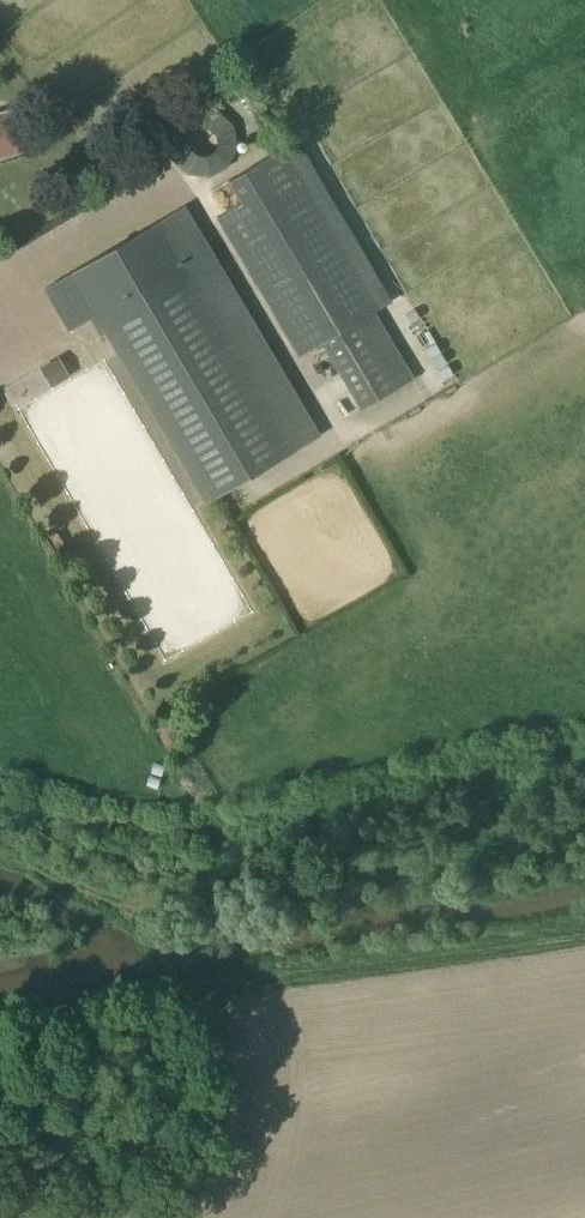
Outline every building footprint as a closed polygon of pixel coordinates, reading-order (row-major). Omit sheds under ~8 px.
[(23,152),(11,114),(9,108),(0,111),(0,159),(23,152)] [(231,174),(234,117),(174,114),(171,171),(231,174)] [(414,377),(374,309),(390,299),(296,137),(227,177),(241,202),(217,216),(297,353),(321,340),(361,408),(414,377)] [(313,438),(183,213),(43,294),(67,336),(93,320),(198,503),(313,438)] [(39,367),(51,384),(67,374),(55,356),(39,367)]
